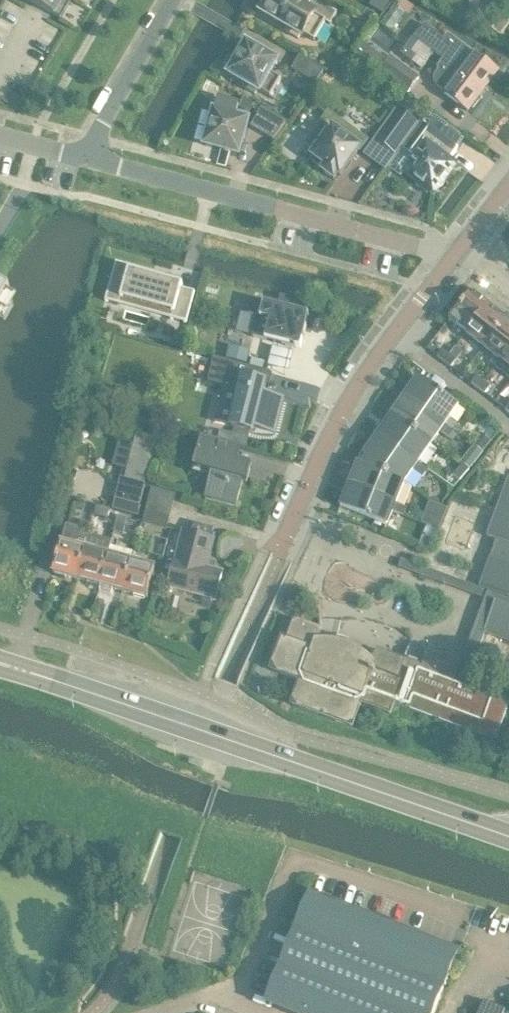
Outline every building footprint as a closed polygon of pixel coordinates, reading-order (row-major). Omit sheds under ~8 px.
[(61,19),(72,0),(71,0),(28,0),(61,19)] [(290,0),(268,0),(267,3),(264,1),(263,2),(266,4),(261,12),(288,28),(286,32),(299,39),(301,36),(303,37),(303,35),(314,41),(326,22),(330,25),(337,13),(315,0),(312,0),(306,10),(290,0)] [(404,15),(394,7),(382,24),(392,32),(404,15)] [(508,26),(508,22),(502,17),(492,30),(501,36),(508,26)] [(423,25),(413,39),(443,60),(437,68),(441,71),(435,79),(434,82),(434,86),(436,89),(468,114),(498,71),(457,40),(452,47),(423,25)] [(230,73),(229,75),(245,83),(243,87),(255,95),(258,91),(259,92),(260,91),(271,97),(281,79),(271,73),(277,62),(269,57),(270,54),(268,57),(261,53),(263,50),(262,49),(260,52),(247,44),(238,60),(230,73)] [(408,94),(420,78),(391,56),(389,58),(383,54),(374,66),(380,71),(379,73),(408,94)] [(324,70),(300,55),(292,69),(316,84),(324,70)] [(215,112),(205,146),(239,155),(243,140),(246,141),(247,140),(243,139),(245,132),(249,133),(249,132),(245,131),(248,121),(247,121),(249,114),(238,111),(239,106),(219,101),(215,113),(215,112)] [(273,140),(287,122),(262,108),(251,127),(273,140)] [(445,177),(454,165),(449,161),(459,148),(430,127),(410,154),(416,158),(406,172),(418,181),(415,185),(427,194),(430,190),(433,193),(437,189),(441,188),(444,185),(445,181),(445,177)] [(340,177),(366,141),(358,134),(352,142),(332,128),(325,138),(315,130),(305,144),(315,152),(312,156),(314,157),(311,160),(322,168),(324,165),(326,167),(323,171),(334,180),(337,175),(340,177)] [(385,168),(402,146),(383,132),(366,154),(385,168)] [(116,263),(105,301),(187,323),(195,292),(182,289),(183,285),(162,279),(163,275),(116,263)] [(10,291),(0,285),(0,308),(10,291)] [(472,292),(449,320),(467,334),(489,305),(478,296),(477,296),(472,292)] [(253,301),(249,316),(257,318),(253,336),(266,340),(301,348),(309,315),(297,312),(300,302),(281,297),(279,308),(253,301)] [(489,305),(467,334),(484,347),(506,319),(498,313),(498,312),(489,305)] [(484,347),(500,360),(495,367),(496,367),(508,350),(508,321),(506,319),(484,347)] [(444,362),(450,355),(443,350),(438,357),(444,362)] [(496,367),(508,378),(508,350),(496,367)] [(450,355),(444,362),(451,368),(457,360),(450,355)] [(275,433),(283,400),(263,395),(269,372),(214,358),(208,383),(241,391),(231,427),(253,433),(255,428),(275,433)] [(479,389),(484,382),(477,376),(472,384),(479,389)] [(419,378),(405,397),(454,433),(459,426),(448,419),(458,405),(419,378)] [(484,382),(479,389),(485,394),(491,387),(484,382)] [(405,397),(392,416),(431,443),(439,432),(449,439),(454,433),(405,397)] [(417,463),(431,443),(392,416),(378,436),(417,463)] [(474,447),(483,453),(491,442),(481,434),(473,445),(475,446),(474,447)] [(113,510),(137,516),(156,440),(136,435),(125,480),(121,479),(113,510)] [(427,470),(417,463),(378,436),(364,455),(362,454),(358,464),(403,483),(412,470),(422,477),(427,470)] [(247,483),(252,464),(239,461),(242,448),(202,438),(194,469),(212,474),(205,498),(237,507),(243,482),(247,483)] [(483,453),(474,447),(461,464),(468,469),(469,471),(483,453)] [(358,464),(350,485),(394,504),(403,483),(358,464)] [(458,481),(468,469),(461,464),(452,476),(458,481)] [(486,635),(508,643),(508,478),(487,538),(496,541),(478,589),(487,592),(462,659),(430,648),(423,667),(380,651),(372,660),(360,650),(349,646),(337,643),(324,641),(319,629),(295,620),(288,641),(283,639),(271,670),(300,680),(291,704),(352,727),(361,703),(391,714),(395,702),(497,739),(508,706),(508,700),(467,685),(486,635)] [(394,504),(350,485),(341,507),(386,525),(392,511),(402,516),(405,509),(394,504)] [(152,489),(150,501),(173,507),(176,495),(152,489)] [(150,501),(147,513),(170,518),(173,507),(150,501)] [(170,518),(147,513),(144,524),(167,530),(170,518)] [(107,527),(115,529),(118,516),(110,514),(107,527)] [(436,530),(442,517),(434,514),(429,526),(436,530)] [(118,516),(115,529),(124,531),(127,518),(118,516)] [(169,549),(165,567),(174,570),(169,589),(215,600),(222,571),(207,568),(214,540),(211,539),(213,530),(194,525),(192,534),(184,532),(179,551),(169,549)] [(53,573),(77,580),(85,549),(90,532),(67,526),(62,543),(53,573)] [(77,580),(100,586),(109,556),(85,549),(77,580)] [(100,586),(123,592),(132,562),(109,556),(100,586)] [(469,595),(473,585),(401,559),(397,569),(469,595)] [(132,562),(123,592),(148,599),(156,568),(132,562)] [(459,949),(309,891),(268,997),(310,1012),(435,1012),(459,949)] [(506,1010),(484,1001),(479,1012),(504,1012),(506,1010)]
